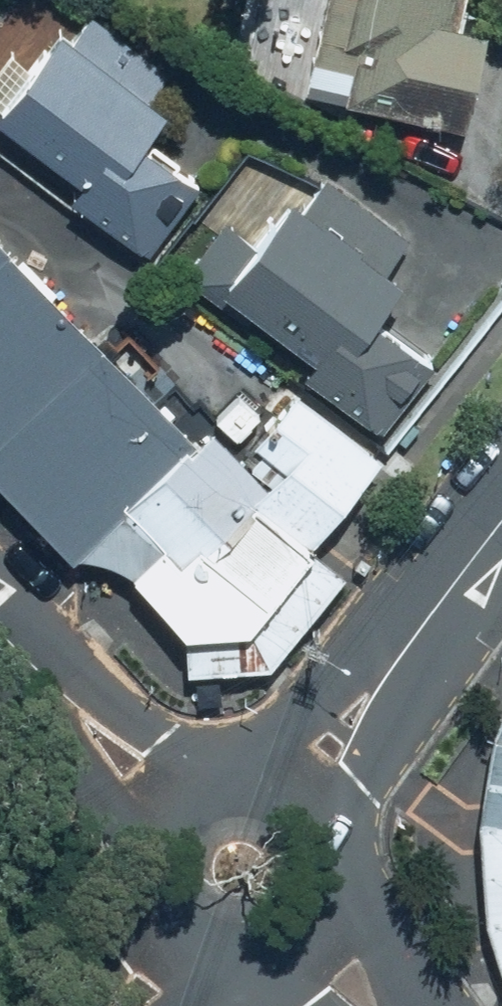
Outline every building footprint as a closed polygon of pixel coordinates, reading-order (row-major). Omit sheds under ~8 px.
[(297,94),(459,133),(481,36),(452,30),(459,0),(319,0),(297,94)] [(11,51),(0,68),(0,131),(78,182),(67,198),(140,246),(168,205),(180,213),(200,183),(135,140),(154,112),(140,103),(162,69),(88,20),(72,43),(48,27),(25,61),(11,51)] [(246,242),(225,226),(198,261),(220,278),(211,290),(300,357),(290,370),(369,428),(426,352),(370,311),(391,282),(379,273),(403,240),(318,177),(294,208),(280,198),(246,242)] [(102,555),(201,457),(0,242),(0,450),(102,555)] [(183,636),(185,681),(272,677),(374,547),(334,516),(372,467),(289,402),(241,463),(201,457),(102,555),(183,636)] [(479,793),(493,857),(501,878),(501,736),(479,793)]
